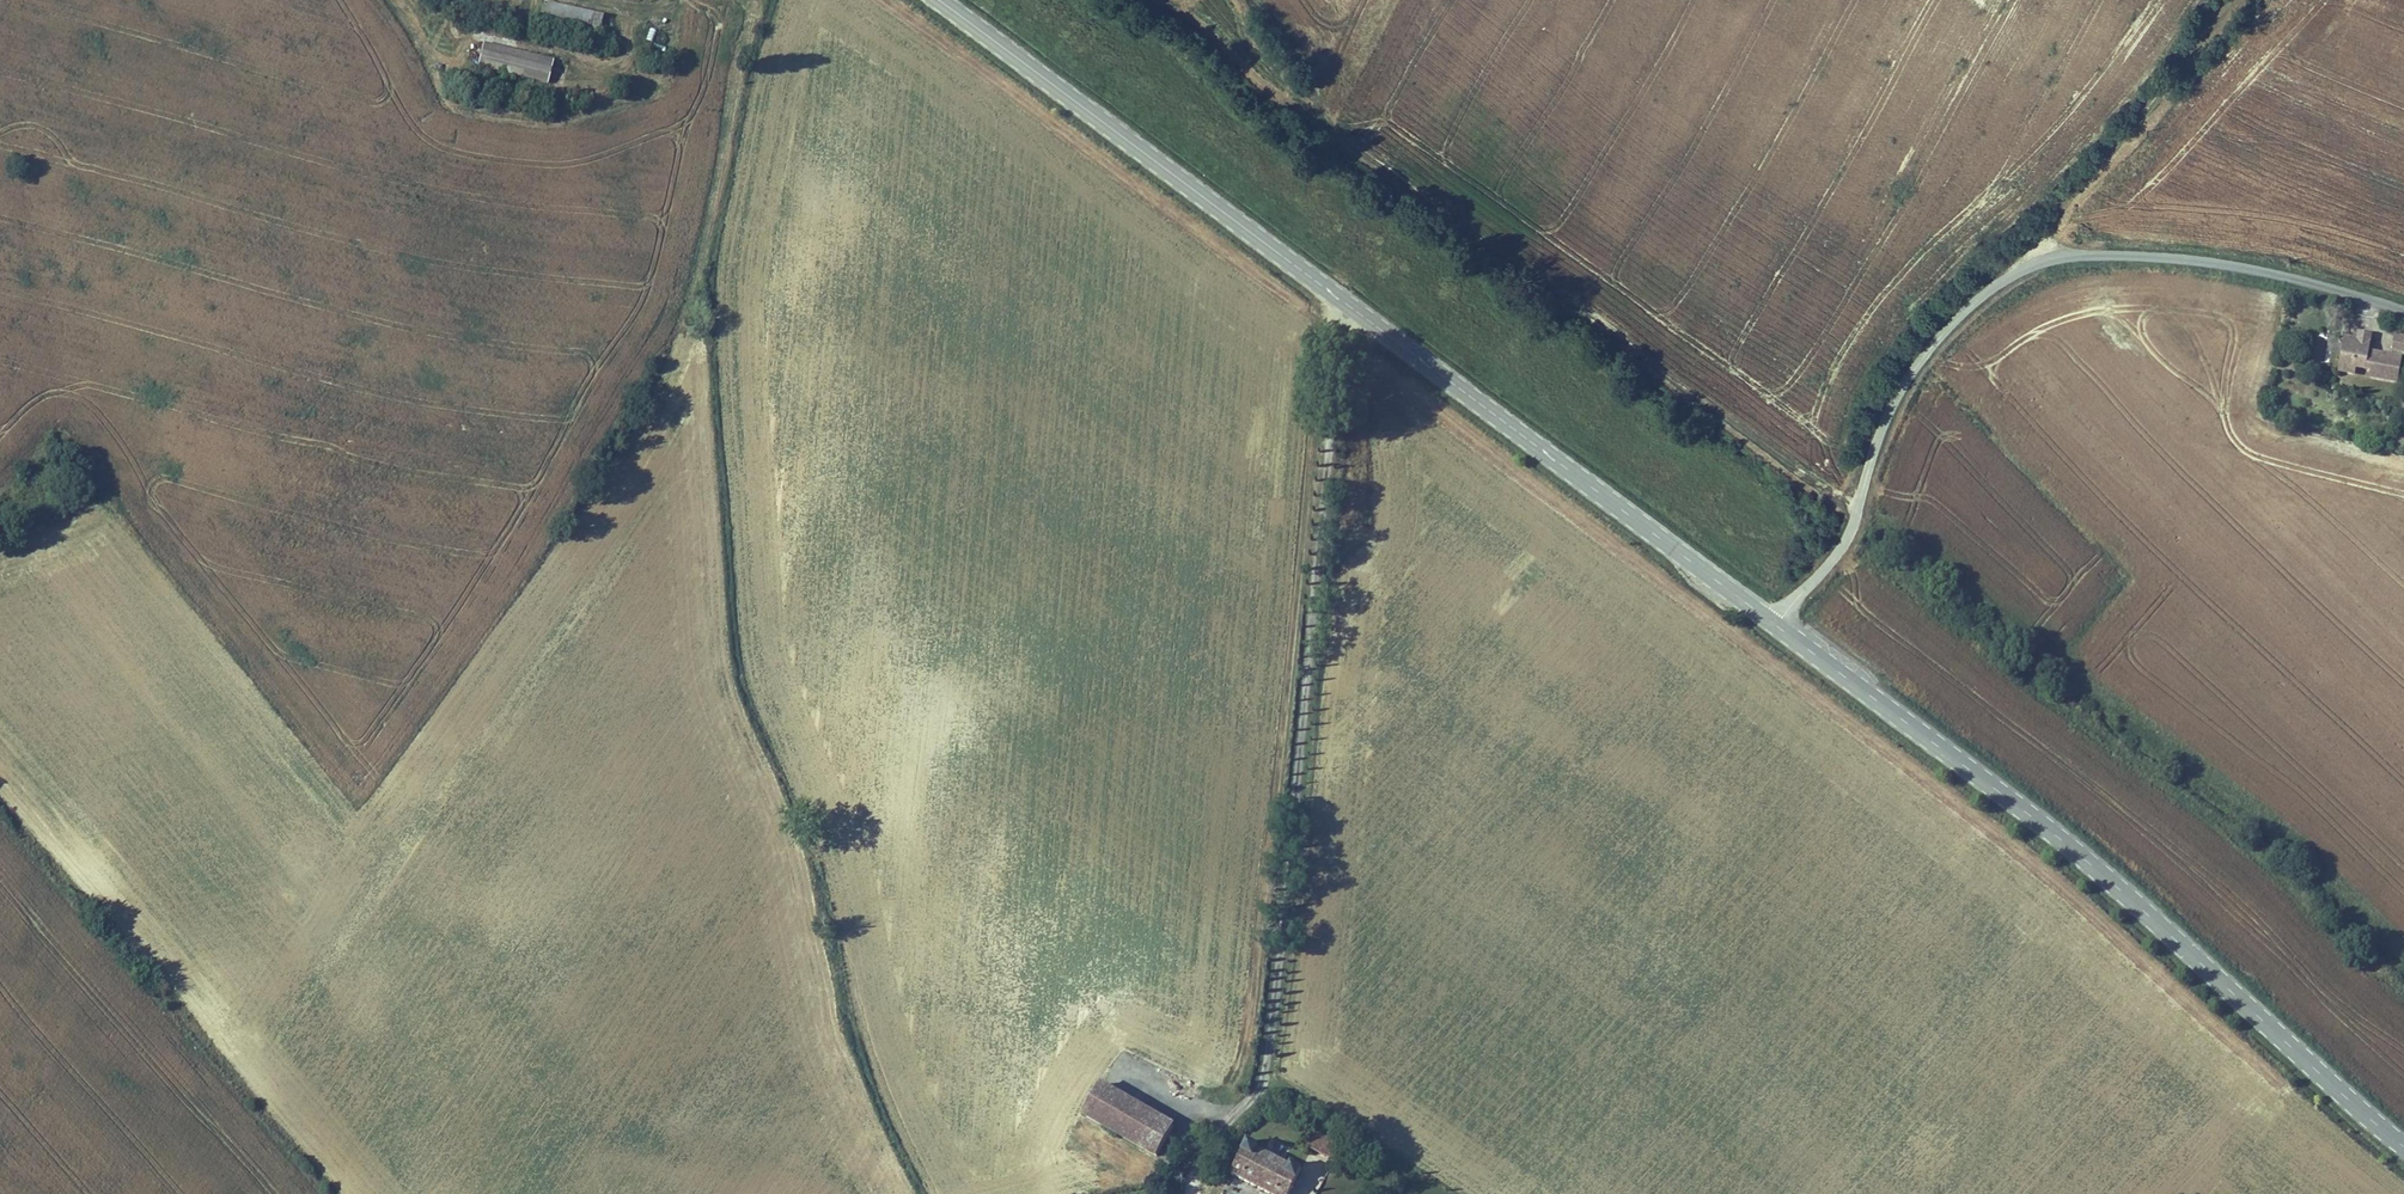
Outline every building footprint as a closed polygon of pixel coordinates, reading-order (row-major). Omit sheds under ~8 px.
[(601,18),(543,4),(538,23),(597,37),(601,18)] [(478,65),(548,83),(554,59),(484,41),(478,65)] [(2368,373),(2397,379),(2402,353),(2369,346),(2372,330),(2358,328),(2356,335),(2344,333),(2339,357),(2349,359),(2349,362),(2355,364),(2369,367),(2368,373)] [(2394,340),(2403,341),(2403,333),(2395,332),(2394,340)] [(2394,340),(2393,347),(2403,348),(2403,341),(2394,340)] [(2349,359),(2339,357),(2337,367),(2353,371),(2355,364),(2349,362),(2349,359)] [(1177,1120),(1102,1076),(1082,1111),(1157,1154),(1177,1120)] [(1343,1143),(1315,1128),(1307,1143),(1335,1158),(1343,1143)] [(1231,1171),(1279,1193),(1288,1193),(1305,1159),(1293,1154),(1290,1159),(1258,1144),(1261,1139),(1249,1133),(1231,1171)]
